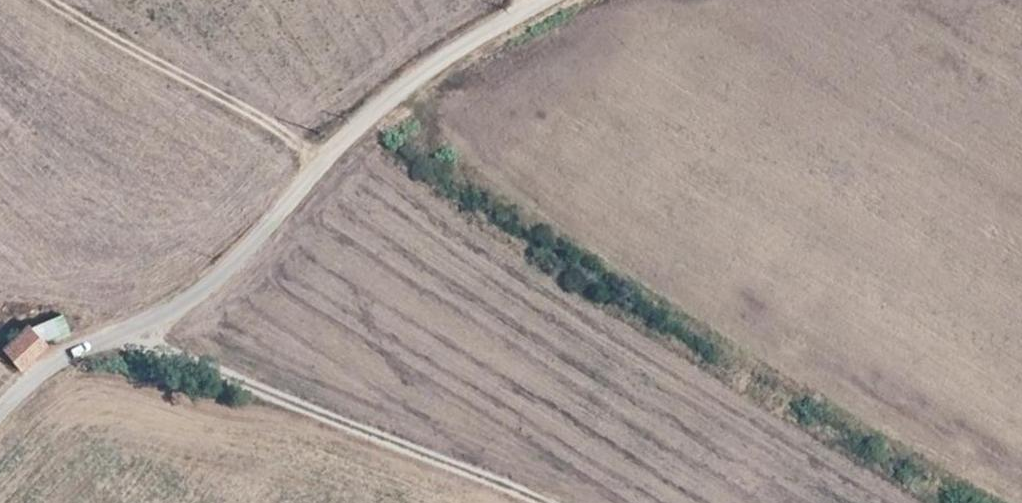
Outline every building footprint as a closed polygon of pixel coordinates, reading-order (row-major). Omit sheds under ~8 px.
[(22,328),(39,347),(44,342),(28,323),(22,328)] [(2,345),(20,365),(39,347),(22,328),(2,345)]
